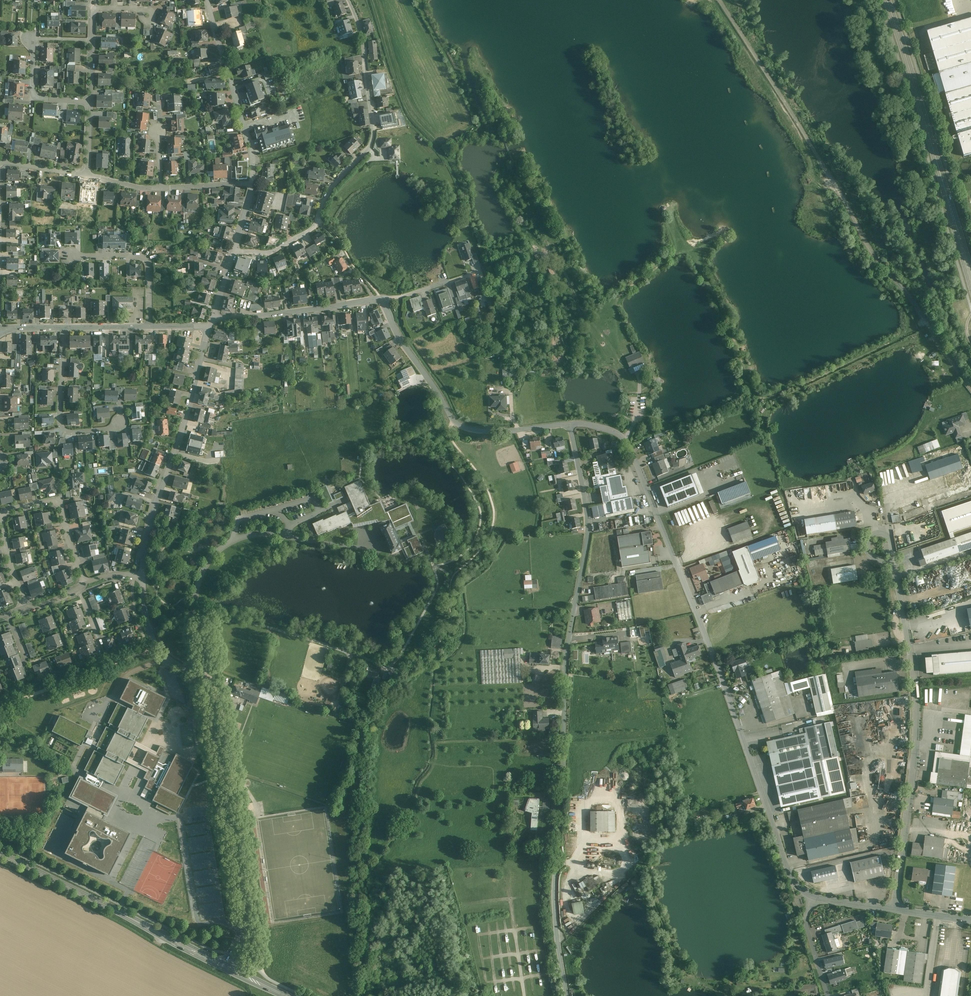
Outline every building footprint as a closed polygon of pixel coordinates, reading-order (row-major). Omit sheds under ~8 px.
[(327,2),(328,8),(333,6),(335,5),(333,0),(331,0),(327,2)] [(335,5),(333,6),(335,12),(336,12),(338,16),(341,14),(342,15),(346,14),(341,2),(335,5)] [(233,7),(224,9),(227,20),(239,16),(238,16),(236,12),(238,11),(236,6),(233,7)] [(75,7),(72,7),(72,17),(85,17),(85,7),(75,7)] [(193,8),(182,10),(183,19),(185,19),(185,18),(188,17),(188,12),(193,12),(193,8)] [(174,15),(163,10),(160,16),(171,21),(174,15)] [(193,12),(188,12),(188,17),(189,17),(190,25),(189,25),(189,26),(200,25),(199,11),(193,12)] [(171,21),(160,16),(158,22),(165,25),(169,27),(171,21)] [(59,17),(47,17),(47,26),(59,27),(59,21),(59,18),(59,17)] [(251,17),(243,20),(244,27),(245,26),(247,31),(251,30),(249,24),(253,23),(251,17)] [(926,31),(945,95),(946,95),(945,95),(957,135),(953,137),(952,138),(953,140),(954,140),(958,139),(963,157),(970,155),(970,18),(926,31)] [(338,23),(337,23),(338,24),(339,27),(339,30),(350,27),(350,25),(351,23),(349,22),(348,20),(338,23)] [(363,24),(364,28),(363,28),(364,30),(365,30),(366,34),(372,32),(370,22),(363,24)] [(75,23),(72,23),(71,33),(84,33),(85,24),(79,24),(79,23),(75,23)] [(350,27),(339,30),(340,33),(341,36),(352,33),(350,27)] [(162,30),(159,29),(157,35),(168,40),(170,34),(162,30)] [(206,31),(198,32),(197,31),(196,31),(195,33),(195,34),(196,34),(196,42),(199,42),(207,41),(207,37),(207,35),(206,31)] [(240,31),(231,34),(235,48),(243,46),(242,42),(243,42),(241,33),(240,31)] [(168,40),(157,35),(153,42),(164,46),(165,46),(168,40)] [(17,36),(8,36),(8,46),(17,46),(17,36)] [(110,39),(101,39),(101,48),(101,47),(107,47),(107,48),(115,48),(116,38),(110,38),(110,39)] [(375,41),(368,42),(370,59),(377,59),(376,44),(375,44),(375,41)] [(48,49),(43,49),(42,50),(42,61),(43,62),(46,62),(47,61),(51,61),(51,57),(52,57),(52,50),(52,49),(48,49)] [(80,49),(70,49),(69,63),(79,63),(80,49)] [(206,49),(194,50),(195,59),(193,60),(194,60),(200,59),(200,58),(206,58),(206,49)] [(107,57),(99,57),(98,65),(105,66),(106,65),(112,65),(112,61),(113,61),(113,57),(115,57),(114,53),(108,53),(107,57)] [(932,53),(924,56),(928,72),(937,70),(932,53)] [(18,61),(14,61),(14,66),(15,66),(15,73),(16,74),(20,74),(20,73),(24,74),(25,69),(24,69),(24,65),(25,66),(25,65),(25,63),(24,62),(18,61)] [(354,63),(348,63),(348,64),(349,75),(358,74),(356,62),(354,63)] [(219,64),(208,67),(211,76),(221,72),(219,64)] [(249,65),(240,68),(236,70),(238,75),(242,74),(243,78),(252,76),(251,71),(250,71),(249,66),(249,65)] [(73,72),(69,72),(69,78),(70,78),(70,84),(79,84),(79,72),(73,72)] [(383,74),(372,76),(371,76),(372,81),(372,82),(372,85),(372,86),(373,85),(373,90),(373,91),(374,91),(378,90),(385,89),(391,88),(386,74),(383,75),(383,74)] [(110,75),(103,75),(103,76),(98,76),(98,81),(99,81),(99,85),(109,85),(109,80),(110,80),(110,75)] [(222,79),(206,80),(204,82),(206,89),(222,88),(224,85),(224,83),(222,79)] [(263,80),(244,87),(251,106),(269,99),(263,80)] [(358,81),(348,83),(349,88),(348,88),(350,96),(352,95),(353,100),(361,98),(360,92),(362,89),(359,87),(358,81)] [(112,96),(98,96),(97,108),(104,108),(104,107),(111,107),(111,101),(123,102),(123,94),(112,93),(112,96)] [(226,106),(225,94),(208,95),(209,107),(226,106)] [(174,97),(167,97),(167,100),(166,101),(167,102),(167,105),(182,104),(182,101),(179,101),(179,100),(179,97),(174,97)] [(386,99),(377,100),(378,108),(387,107),(386,99)] [(149,102),(135,100),(134,102),(137,102),(137,106),(137,107),(143,107),(149,108),(149,102)] [(182,104),(167,105),(168,112),(172,112),(180,112),(180,110),(179,107),(183,107),(182,104)] [(57,106),(43,105),(43,115),(56,116),(57,106)] [(258,108),(250,111),(252,116),(253,118),(261,116),(261,115),(266,113),(264,105),(258,107),(258,108)] [(23,107),(16,106),(15,120),(22,120),(23,107)] [(227,109),(214,113),(216,121),(222,119),(223,126),(231,124),(227,109)] [(367,110),(358,111),(359,117),(360,127),(369,126),(367,110)] [(80,113),(67,112),(66,118),(66,122),(79,123),(80,113)] [(148,115),(137,114),(137,122),(146,123),(147,123),(148,115)] [(394,114),(380,116),(382,129),(396,127),(394,114)] [(107,118),(99,118),(99,128),(110,128),(110,118),(107,118)] [(177,120),(170,120),(171,132),(182,132),(181,125),(183,125),(182,120),(177,120)] [(137,122),(135,122),(135,129),(139,130),(141,131),(142,130),(145,130),(146,123),(137,122)] [(290,125),(268,131),(267,128),(266,128),(266,126),(254,129),(255,132),(256,136),(257,139),(261,138),(261,140),(259,141),(262,151),(270,149),(281,146),(281,145),(288,143),(295,141),(292,130),(290,131),(289,129),(291,129),(290,125)] [(241,135),(232,137),(234,146),(244,144),(241,135)] [(130,138),(118,138),(118,143),(121,143),(121,147),(130,147),(130,138)] [(400,159),(400,145),(392,146),(392,138),(380,139),(380,147),(389,146),(390,160),(400,159)] [(175,139),(168,139),(168,147),(179,146),(180,146),(180,139),(175,139)] [(344,147),(347,151),(351,155),(359,146),(352,139),(344,147)] [(151,141),(139,140),(139,144),(141,145),(140,153),(150,154),(151,141)] [(28,143),(15,141),(15,142),(17,142),(16,150),(14,150),(27,152),(28,143)] [(81,145),(68,143),(67,149),(69,150),(69,151),(70,151),(70,150),(71,150),(68,163),(77,164),(81,145)] [(47,145),(42,144),(40,156),(45,157),(47,157),(47,158),(50,144),(48,144),(47,145)] [(53,145),(50,144),(47,158),(48,158),(48,157),(50,158),(55,159),(57,150),(57,147),(53,146),(53,145)] [(234,146),(231,147),(233,154),(246,151),(245,146),(244,146),(244,144),(234,146)] [(179,146),(168,147),(167,147),(168,154),(175,154),(180,154),(180,153),(179,146)] [(130,147),(121,147),(121,156),(130,156),(130,147)] [(102,154),(96,154),(96,168),(107,169),(108,155),(102,154)] [(336,156),(330,162),(336,168),(342,162),(340,160),(336,156)] [(203,165),(197,166),(196,161),(189,161),(189,174),(190,174),(197,173),(204,173),(203,165)] [(170,162),(170,163),(165,163),(166,170),(167,174),(170,174),(170,176),(177,175),(176,168),(177,168),(177,162),(176,162),(170,162)] [(246,168),(240,168),(235,168),(234,178),(240,178),(240,179),(245,179),(246,168)] [(269,168),(263,168),(263,177),(261,177),(261,181),(273,182),(273,173),(272,173),(272,168),(269,168)] [(323,169),(314,168),(313,172),(309,171),(308,178),(313,179),(323,181),(324,174),(323,173),(323,169)] [(153,170),(138,169),(138,171),(141,171),(140,175),(147,176),(152,177),(153,170)] [(20,172),(8,171),(7,175),(6,180),(7,180),(7,179),(14,180),(14,181),(19,181),(20,172)] [(76,185),(62,184),(61,198),(74,199),(76,185)] [(310,185),(306,184),(306,185),(305,193),(315,195),(317,186),(310,185)] [(14,187),(6,187),(6,198),(17,197),(17,189),(17,187),(14,187)] [(55,188),(41,187),(40,193),(41,193),(40,199),(41,199),(47,199),(47,192),(55,193),(55,188)] [(93,188),(82,188),(81,198),(85,199),(85,201),(92,201),(92,199),(92,193),(93,188)] [(239,189),(230,188),(230,192),(223,191),(223,194),(239,196),(239,189)] [(273,196),(260,192),(254,211),(267,215),(273,196)] [(114,194),(104,193),(103,202),(109,203),(109,200),(113,201),(114,194)] [(129,194),(121,193),(121,197),(120,204),(121,204),(121,203),(123,203),(124,205),(128,205),(129,194)] [(239,196),(223,194),(223,195),(222,195),(222,196),(223,196),(223,198),(222,201),(226,201),(226,198),(228,199),(227,201),(229,201),(229,202),(238,203),(239,196)] [(294,195),(288,194),(284,213),(290,214),(291,208),(294,195)] [(300,195),(294,194),(294,195),(291,208),(295,209),(296,202),(300,203),(300,202),(303,203),(304,199),(299,198),(300,195)] [(197,195),(192,195),(191,195),(188,195),(187,204),(187,208),(188,209),(196,209),(196,204),(198,203),(198,201),(197,200),(197,195)] [(311,200),(304,199),(303,203),(302,206),(301,205),(299,213),(305,214),(304,215),(309,216),(310,207),(309,207),(311,200)] [(23,205),(9,205),(9,221),(15,221),(15,213),(24,213),(23,205)] [(223,212),(222,215),(221,215),(220,222),(233,223),(234,213),(233,213),(223,212)] [(289,217),(277,215),(276,219),(279,220),(277,229),(286,230),(288,221),(289,217)] [(259,224),(251,222),(249,229),(254,231),(262,233),(265,233),(267,227),(264,226),(266,221),(260,219),(259,224)] [(64,244),(77,244),(76,239),(80,239),(80,230),(74,230),(74,233),(64,233),(64,244)] [(229,234),(223,232),(214,230),(213,230),(213,231),(214,231),(213,233),(219,235),(218,237),(227,240),(229,234)] [(320,233),(312,238),(316,245),(320,242),(320,244),(325,241),(324,240),(320,233)] [(55,240),(55,235),(54,235),(45,235),(45,241),(45,246),(55,246),(55,245),(55,240)] [(257,238),(247,235),(245,243),(246,245),(253,247),(254,245),(255,245),(257,238)] [(114,249),(114,236),(101,236),(101,244),(101,245),(103,245),(103,249),(110,249),(114,249)] [(126,236),(114,236),(114,249),(118,249),(125,249),(125,244),(126,244),(126,236)] [(227,241),(219,239),(218,241),(217,246),(216,248),(224,250),(227,241)] [(301,244),(292,250),(297,258),(297,257),(301,254),(302,255),(306,253),(301,244)] [(314,244),(308,248),(313,255),(319,252),(314,244)] [(473,255),(469,244),(461,247),(466,261),(474,258),(473,255)] [(223,255),(207,250),(206,255),(221,259),(223,255)] [(58,261),(58,252),(55,252),(51,252),(45,252),(45,261),(45,262),(49,262),(49,261),(58,261)] [(206,255),(205,255),(204,259),(220,264),(221,259),(206,255)] [(282,255),(276,258),(277,259),(273,261),(277,269),(278,272),(286,269),(285,266),(286,265),(282,255)] [(332,257),(327,260),(330,265),(334,263),(335,262),(332,257)] [(245,260),(238,258),(235,269),(247,273),(251,260),(246,258),(245,260)] [(335,262),(334,263),(340,274),(348,269),(341,258),(335,262)] [(265,262),(257,262),(257,272),(256,272),(256,277),(260,277),(260,276),(266,276),(267,264),(265,262)] [(108,277),(109,263),(99,263),(99,277),(108,277)] [(141,263),(130,264),(130,275),(141,275),(141,263)] [(93,268),(93,264),(84,264),(84,268),(85,268),(85,271),(85,276),(86,276),(93,276),(93,272),(94,272),(94,268),(93,268)] [(199,267),(199,270),(195,270),(195,269),(195,273),(195,275),(202,275),(203,275),(203,270),(203,267),(199,267)] [(552,268),(545,271),(548,279),(555,277),(552,268)] [(217,273),(208,271),(207,277),(215,279),(217,273)] [(476,275),(470,276),(474,289),(479,288),(478,282),(482,280),(480,275),(476,276),(476,275)] [(17,286),(17,276),(7,277),(7,286),(17,286)] [(214,282),(202,279),(200,285),(205,286),(205,289),(212,291),(214,282)] [(471,293),(466,279),(461,281),(467,299),(471,297),(469,293),(471,293)] [(351,282),(350,282),(352,290),(352,292),(361,290),(358,280),(351,282)] [(350,281),(342,282),(344,292),(352,290),(350,282),(351,282),(350,281)] [(461,281),(455,283),(458,291),(456,292),(458,297),(459,301),(460,301),(467,299),(461,281)] [(236,282),(236,283),(232,282),(228,292),(236,295),(236,294),(243,296),(246,285),(236,282)] [(261,284),(247,283),(243,296),(242,298),(255,302),(261,284)] [(324,283),(316,285),(318,294),(326,293),(324,284),(324,283)] [(324,284),(326,293),(326,294),(334,292),(332,283),(324,284)] [(451,299),(448,288),(436,292),(440,302),(451,299)] [(301,289),(298,290),(300,303),(307,303),(305,289),(301,289)] [(296,290),(292,291),(294,304),(300,303),(298,290),(296,290)] [(210,295),(203,293),(199,292),(197,292),(196,297),(195,301),(208,305),(210,295)] [(228,297),(225,297),(224,297),(221,311),(231,313),(233,303),(235,304),(236,300),(233,299),(234,299),(228,298),(228,297)] [(278,297),(271,298),(272,307),(280,306),(278,297)] [(419,297),(410,300),(414,312),(422,310),(421,307),(422,307),(422,306),(424,305),(423,302),(422,299),(420,299),(419,297)] [(132,298),(113,298),(113,313),(124,313),(124,310),(128,310),(128,309),(132,309),(132,298)] [(268,298),(264,299),(265,308),(272,307),(271,298),(268,298)] [(423,302),(424,305),(427,316),(432,314),(432,315),(436,314),(431,299),(423,302)] [(455,309),(451,299),(440,302),(443,313),(455,309)] [(14,304),(9,304),(9,305),(5,305),(6,311),(7,311),(7,319),(17,319),(17,311),(14,311),(14,304)] [(206,310),(199,308),(198,310),(193,308),(191,314),(196,316),(196,317),(203,319),(206,310)] [(85,309),(76,309),(76,312),(76,313),(77,313),(77,318),(77,319),(85,318),(85,309)] [(33,310),(23,310),(23,319),(24,319),(25,320),(27,320),(27,319),(33,319),(33,310)] [(68,319),(68,310),(59,310),(59,319),(68,319)] [(377,310),(369,313),(374,323),(372,324),(373,326),(373,327),(383,323),(377,310)] [(364,313),(356,314),(358,331),(365,331),(364,313)] [(346,315),(340,316),(341,325),(347,325),(351,324),(350,315),(349,315),(349,314),(346,314),(346,315)] [(293,320),(286,321),(288,337),(295,337),(294,335),(294,328),(293,320)] [(274,322),(264,323),(264,325),(264,331),(265,332),(275,331),(274,322)] [(386,328),(377,332),(381,341),(390,337),(386,328)] [(229,333),(215,330),(213,338),(227,341),(229,333)] [(238,333),(229,333),(227,341),(237,341),(238,341),(238,333)] [(97,336),(97,338),(93,338),(93,339),(93,346),(96,346),(101,346),(102,346),(102,336),(97,336)] [(116,336),(110,336),(111,345),(116,345),(119,345),(119,336),(116,337),(116,336)] [(126,336),(119,336),(119,345),(119,352),(122,352),(122,350),(129,350),(129,340),(127,340),(126,336)] [(31,337),(22,337),(22,349),(22,355),(31,355),(31,349),(31,337)] [(49,346),(48,337),(40,337),(40,346),(41,346),(41,352),(45,352),(45,346),(49,346)] [(57,346),(56,337),(48,337),(49,346),(52,346),(52,351),(56,351),(56,346),(57,346)] [(80,337),(70,337),(70,349),(80,349),(80,337)] [(90,337),(80,337),(80,349),(90,348),(90,347),(90,339),(90,337)] [(191,340),(178,337),(176,346),(177,346),(189,350),(191,340)] [(11,343),(4,343),(4,347),(3,347),(3,353),(11,353),(11,351),(11,345),(11,343)] [(228,347),(220,346),(220,349),(219,353),(227,355),(228,352),(237,352),(237,345),(228,345),(228,347)] [(189,350),(177,346),(175,353),(175,354),(189,357),(190,352),(188,352),(189,350)] [(401,358),(393,348),(387,352),(384,355),(387,359),(388,358),(393,364),(392,365),(401,358)] [(227,355),(219,353),(218,357),(217,360),(226,362),(227,355)] [(633,355),(626,358),(630,368),(632,368),(644,363),(639,353),(636,354),(633,355)] [(189,357),(175,354),(174,360),(178,362),(184,363),(187,364),(189,357)] [(644,363),(632,368),(634,372),(645,367),(644,363)] [(70,364),(69,378),(78,378),(78,374),(76,374),(77,370),(82,370),(82,365),(79,365),(70,364)] [(217,370),(207,367),(203,381),(211,383),(211,382),(214,383),(215,378),(217,370)] [(52,370),(43,370),(42,382),(53,383),(54,370),(52,370)] [(406,370),(401,372),(404,378),(399,381),(402,388),(410,384),(408,380),(411,379),(406,370)] [(184,377),(178,376),(175,375),(173,383),(182,386),(184,377)] [(242,379),(235,379),(234,390),(243,389),(244,379),(242,379)] [(211,390),(202,387),(201,392),(200,392),(199,394),(200,395),(199,398),(208,400),(208,398),(213,399),(218,400),(219,397),(214,396),(215,393),(214,391),(213,391),(211,392),(211,390)] [(73,389),(69,389),(68,397),(71,397),(70,403),(77,403),(78,389),(73,389)] [(125,390),(124,397),(124,400),(136,400),(136,392),(132,392),(132,390),(125,390)] [(53,392),(42,391),(42,405),(52,406),(53,392)] [(180,394),(171,391),(168,403),(169,403),(169,402),(173,402),(172,404),(178,405),(179,399),(180,394)] [(115,392),(105,392),(105,401),(117,401),(117,395),(117,392),(115,392)] [(500,397),(490,397),(491,407),(500,407),(500,410),(506,410),(506,405),(506,397),(505,397),(505,395),(500,395),(500,397)] [(208,400),(199,398),(199,400),(198,404),(214,408),(215,404),(207,402),(208,400)] [(135,407),(131,408),(132,420),(142,419),(141,407),(140,407),(135,407)] [(177,409),(168,407),(166,414),(175,416),(177,409)] [(109,408),(96,409),(97,419),(109,418),(109,408)] [(205,411),(196,409),(195,415),(211,419),(212,414),(213,414),(208,412),(207,415),(204,415),(205,411)] [(966,412),(962,414),(962,416),(959,417),(961,422),(969,419),(966,412)] [(79,413),(67,414),(68,425),(80,424),(79,413)] [(211,419),(195,415),(193,421),(201,423),(202,419),(206,420),(205,423),(210,424),(211,419)] [(42,417),(43,424),(47,423),(48,426),(53,425),(53,423),(54,423),(53,416),(47,417),(42,417)] [(959,417),(951,419),(952,422),(952,423),(943,426),(946,435),(954,432),(956,438),(961,436),(958,426),(957,426),(956,424),(961,422),(959,417)] [(23,419),(14,419),(15,429),(28,428),(28,419),(23,419)] [(167,420),(157,421),(157,423),(158,432),(158,436),(168,435),(167,420)] [(141,428),(132,429),(133,441),(142,440),(141,428)] [(196,436),(197,433),(191,432),(186,451),(200,455),(204,438),(196,436)] [(47,435),(45,435),(46,444),(55,443),(54,434),(52,434),(51,435),(50,433),(48,434),(47,435)] [(125,435),(125,434),(118,435),(118,437),(118,445),(123,445),(123,447),(128,447),(127,436),(126,436),(125,435)] [(23,435),(15,436),(15,444),(15,443),(18,443),(18,444),(19,444),(19,443),(24,443),(24,447),(30,447),(30,435),(24,435),(23,435)] [(109,446),(109,441),(108,436),(98,436),(98,440),(98,444),(99,444),(99,447),(109,446)] [(562,437),(553,440),(555,448),(559,446),(559,447),(565,445),(562,437)] [(540,438),(530,439),(531,447),(535,446),(535,447),(541,446),(540,438)] [(597,439),(589,440),(591,450),(599,448),(597,439)] [(655,439),(644,443),(649,455),(653,454),(660,451),(655,439)] [(917,447),(920,454),(940,447),(937,439),(917,447)] [(66,444),(63,444),(63,446),(63,449),(62,449),(63,456),(73,455),(72,444),(66,444)] [(151,453),(144,450),(140,458),(149,462),(151,463),(153,459),(149,457),(151,453)] [(52,452),(36,453),(37,467),(46,466),(46,462),(53,462),(52,452)] [(27,453),(17,455),(18,466),(28,465),(27,453)] [(606,454),(597,456),(598,462),(593,463),(594,467),(599,466),(601,476),(609,474),(608,470),(615,469),(612,453),(606,454)] [(163,457),(155,454),(153,459),(151,463),(159,466),(161,462),(162,461),(163,458),(163,457)] [(930,464),(925,465),(925,466),(930,480),(963,468),(958,454),(930,464)] [(656,463),(652,464),(657,476),(668,472),(667,469),(670,468),(667,458),(665,459),(664,460),(656,463)] [(918,459),(908,462),(912,473),(922,471),(921,467),(918,459)] [(190,465),(181,461),(178,470),(184,472),(186,473),(187,472),(190,465)] [(151,463),(149,462),(148,465),(150,466),(149,469),(157,472),(159,467),(151,463)] [(518,462),(510,465),(513,473),(520,470),(518,462)] [(567,463),(559,464),(560,468),(559,469),(561,474),(569,472),(567,463)] [(157,472),(149,469),(148,471),(146,471),(145,473),(154,478),(157,472)] [(615,469),(608,470),(609,474),(610,477),(617,476),(615,469)] [(864,483),(872,480),(869,472),(855,477),(857,483),(863,481),(864,483)] [(82,474),(68,475),(69,490),(70,490),(77,489),(76,485),(79,482),(83,482),(82,474)] [(601,476),(598,476),(598,477),(600,488),(603,503),(629,498),(626,486),(623,487),(621,475),(617,476),(610,477),(609,474),(601,476)] [(659,487),(668,508),(699,495),(690,475),(659,487)] [(186,480),(175,477),(173,486),(186,489),(188,482),(189,480),(186,480)] [(53,479),(39,482),(41,489),(47,488),(48,494),(56,493),(53,479)] [(152,483),(144,481),(141,480),(137,479),(135,482),(134,486),(139,488),(141,489),(140,490),(148,493),(152,483)] [(350,498),(351,502),(354,508),(356,512),(358,517),(365,512),(364,509),(371,506),(360,481),(345,487),(350,498)] [(571,481),(563,483),(564,487),(563,487),(564,492),(573,490),(571,481)] [(746,482),(718,493),(722,504),(750,493),(746,482)] [(873,483),(862,486),(864,494),(875,491),(875,490),(873,483)] [(930,497),(932,502),(970,490),(969,487),(970,486),(970,484),(970,483),(930,497)] [(139,488),(134,486),(132,489),(131,493),(137,495),(139,488)] [(333,501),(326,486),(321,489),(327,504),(333,501)] [(30,488),(18,490),(20,500),(32,498),(31,491),(30,488)] [(77,489),(70,490),(71,497),(74,497),(80,497),(79,489),(77,489)] [(5,492),(6,494),(0,495),(0,497),(2,504),(13,502),(12,496),(11,491),(5,492)] [(179,494),(171,492),(169,497),(170,497),(169,500),(177,502),(177,501),(182,503),(184,497),(184,496),(181,495),(179,495),(179,494)] [(342,492),(334,495),(336,500),(344,497),(342,492)] [(143,499),(133,497),(133,499),(131,498),(128,497),(126,503),(131,504),(131,506),(140,509),(143,499)] [(629,498),(603,503),(606,515),(634,509),(632,497),(629,498)] [(575,500),(567,501),(568,505),(567,505),(568,511),(577,509),(575,500)] [(714,514),(718,512),(713,500),(709,501),(714,514)] [(76,503),(69,504),(70,512),(84,509),(82,502),(83,502),(83,501),(76,503)] [(941,511),(949,534),(970,526),(970,501),(941,511)] [(340,514),(354,508),(351,502),(337,508),(340,514)] [(380,502),(371,506),(364,509),(365,512),(358,517),(356,512),(348,515),(352,523),(353,525),(362,524),(377,521),(378,523),(389,521),(392,520),(395,529),(413,521),(406,504),(385,513),(380,502)] [(175,507),(167,505),(167,506),(166,509),(165,511),(164,515),(165,515),(172,517),(172,518),(173,518),(172,521),(177,523),(178,518),(179,518),(180,511),(175,510),(175,508),(176,507),(175,507)] [(603,505),(593,507),(595,517),(605,515),(603,505)] [(84,509),(70,512),(72,519),(85,516),(85,515),(88,514),(87,509),(84,510),(84,509)] [(49,512),(42,514),(42,513),(35,514),(36,517),(32,517),(32,518),(35,517),(35,521),(37,521),(38,526),(44,525),(44,524),(45,524),(51,523),(51,522),(49,512)] [(135,515),(124,512),(123,515),(127,516),(126,518),(125,523),(133,525),(134,526),(135,526),(136,525),(137,524),(136,523),(138,517),(134,516),(135,515)] [(342,528),(352,523),(348,515),(347,512),(337,516),(337,515),(324,521),(323,520),(313,524),(318,535),(328,531),(328,532),(339,527),(341,526),(342,528)] [(854,512),(834,515),(837,530),(857,526),(854,512)] [(899,514),(891,516),(893,523),(901,521),(899,514)] [(834,515),(814,518),(817,533),(837,530),(834,515)] [(24,516),(15,518),(15,521),(17,528),(17,530),(26,528),(26,527),(25,521),(24,516)] [(437,545),(440,543),(439,542),(448,538),(448,537),(448,536),(449,536),(449,535),(449,536),(444,525),(446,524),(445,524),(444,524),(441,518),(435,521),(436,522),(436,523),(437,523),(437,524),(438,524),(439,524),(440,524),(440,525),(441,526),(440,527),(439,527),(438,528),(437,529),(436,530),(436,531),(435,532),(435,533),(435,535),(435,537),(435,539),(436,540),(437,545)] [(578,518),(571,519),(572,523),(571,523),(571,525),(569,525),(570,529),(572,528),(572,529),(580,527),(578,518)] [(817,533),(814,518),(804,520),(807,535),(817,533)] [(402,543),(417,536),(410,522),(395,529),(392,520),(389,521),(390,522),(390,524),(402,550),(406,560),(408,559),(402,543)] [(747,522),(728,529),(734,543),(752,536),(747,522)] [(393,554),(402,550),(390,524),(381,528),(383,534),(384,533),(388,541),(391,548),(390,549),(393,554)] [(83,530),(75,531),(78,542),(88,540),(88,539),(91,538),(89,529),(89,528),(83,530)] [(135,536),(128,534),(129,531),(122,529),(118,543),(132,546),(135,536)] [(48,532),(42,533),(44,542),(48,541),(49,546),(48,546),(48,547),(57,545),(55,530),(54,531),(48,532)] [(651,531),(641,533),(643,546),(647,545),(653,544),(651,531)] [(641,533),(617,537),(619,549),(643,546),(641,533)] [(931,546),(936,561),(970,549),(970,533),(931,546)] [(417,536),(402,543),(408,559),(424,552),(417,536)] [(776,536),(747,547),(753,561),(781,550),(776,536)] [(25,537),(12,539),(14,549),(19,548),(23,547),(23,543),(26,542),(25,537)] [(850,539),(826,543),(826,544),(827,553),(828,555),(852,551),(857,550),(856,544),(851,545),(850,539)] [(91,545),(82,547),(84,558),(93,556),(95,556),(95,555),(98,555),(96,545),(95,544),(91,545)] [(826,544),(814,546),(815,555),(827,553),(826,544)] [(643,546),(619,549),(622,567),(650,563),(647,545),(643,546)] [(736,572),(710,582),(714,592),(711,593),(712,597),(720,594),(720,595),(723,593),(730,590),(732,591),(733,589),(736,590),(737,587),(739,588),(740,586),(743,587),(744,584),(747,586),(758,582),(760,578),(753,561),(747,547),(747,546),(732,552),(731,550),(727,551),(736,572)] [(931,546),(921,550),(924,559),(919,561),(921,567),(927,565),(926,564),(936,561),(931,546)] [(124,550),(119,549),(117,555),(129,558),(130,552),(124,550)] [(59,551),(50,553),(52,559),(63,557),(62,550),(59,551)] [(727,551),(712,556),(713,560),(709,561),(710,566),(718,563),(719,566),(720,566),(723,576),(735,572),(727,551)] [(21,554),(16,555),(18,564),(28,562),(26,553),(21,554)] [(129,558),(117,555),(116,562),(127,565),(129,558)] [(63,557),(52,559),(53,566),(53,567),(58,566),(65,564),(63,557)] [(94,562),(92,562),(94,570),(100,569),(101,573),(108,571),(108,567),(106,559),(106,560),(94,562)] [(700,565),(690,569),(694,579),(694,577),(696,576),(697,578),(698,578),(697,576),(700,575),(703,582),(709,579),(703,564),(703,563),(700,565)] [(855,565),(831,569),(833,584),(857,580),(856,573),(855,565)] [(33,568),(20,572),(24,581),(27,580),(36,577),(36,576),(33,568)] [(60,573),(55,574),(57,580),(61,579),(63,585),(72,582),(67,570),(60,573)] [(865,570),(860,571),(859,572),(856,573),(857,580),(867,578),(865,570)] [(660,572),(636,576),(637,582),(639,594),(663,590),(661,578),(660,572)] [(922,574),(914,575),(917,585),(924,583),(922,574)] [(29,586),(28,587),(32,596),(43,592),(39,582),(38,583),(29,586)] [(708,594),(701,596),(703,601),(704,600),(705,604),(714,601),(712,597),(711,593),(714,592),(710,582),(708,583),(707,583),(708,583),(704,585),(708,594)] [(626,583),(594,588),(596,600),(628,595),(626,583)] [(119,590),(108,594),(108,595),(109,598),(110,600),(121,596),(119,590)] [(0,593),(0,601),(2,607),(12,603),(8,592),(4,593),(3,591),(2,592),(0,593)] [(121,596),(110,600),(111,602),(112,606),(123,602),(121,596)] [(932,600),(922,603),(924,611),(934,607),(932,600)] [(623,602),(616,603),(617,606),(619,621),(632,619),(630,601),(623,602)] [(76,607),(66,611),(69,617),(71,616),(72,621),(82,617),(82,618),(84,617),(81,608),(77,610),(76,607)] [(125,608),(114,612),(115,613),(115,612),(116,616),(117,618),(128,614),(125,608)] [(598,608),(585,610),(587,624),(591,623),(593,623),(600,622),(598,608)] [(128,614),(117,618),(118,620),(119,624),(130,620),(128,614)] [(51,616),(40,620),(41,624),(39,625),(40,627),(53,622),(51,616)] [(82,617),(72,621),(69,622),(71,628),(73,628),(74,631),(82,628),(81,626),(85,625),(82,618),(82,617)] [(53,622),(40,627),(41,629),(43,628),(44,632),(55,628),(53,622)] [(641,636),(645,636),(645,631),(649,631),(649,625),(640,626),(641,636)] [(130,628),(120,632),(122,639),(124,639),(125,642),(133,639),(132,635),(133,635),(130,628)] [(0,636),(0,642),(12,638),(9,632),(0,636)] [(91,635),(88,636),(87,634),(86,633),(77,637),(79,643),(81,642),(82,647),(83,647),(92,643),(92,644),(94,643),(91,635)] [(57,634),(46,638),(48,642),(46,643),(47,645),(60,640),(57,634)] [(110,639),(103,641),(106,650),(113,647),(111,642),(115,641),(113,635),(109,636),(110,639)] [(562,636),(552,636),(551,647),(562,648),(562,636)] [(0,642),(0,646),(1,648),(12,644),(14,644),(12,638),(0,642)] [(603,642),(596,643),(597,653),(605,652),(605,651),(610,651),(610,653),(614,653),(613,650),(619,650),(617,638),(603,639),(603,642)] [(60,640),(47,645),(47,647),(49,646),(51,650),(62,646),(60,640)] [(872,640),(855,642),(856,652),(864,650),(864,648),(868,648),(873,647),(872,640)] [(630,642),(621,643),(622,653),(632,652),(630,642)] [(92,643),(83,647),(82,647),(79,648),(81,654),(83,654),(84,658),(92,655),(91,652),(95,651),(92,644),(92,643)] [(685,643),(676,646),(678,653),(676,654),(678,661),(671,664),(675,676),(687,671),(688,673),(692,672),(692,670),(688,659),(690,658),(687,650),(685,643)] [(1,648),(0,649),(0,652),(1,655),(8,652),(10,658),(16,655),(12,644),(1,648)] [(698,646),(687,650),(690,658),(701,655),(698,646)] [(522,648),(480,650),(483,707),(524,705),(522,648)] [(663,649),(656,652),(656,651),(654,652),(658,663),(664,661),(667,660),(664,649),(663,649)] [(937,655),(939,675),(970,672),(970,652),(937,655)] [(68,653),(55,658),(57,663),(59,668),(65,665),(65,666),(72,663),(68,653)] [(16,655),(10,658),(5,659),(7,665),(14,663),(16,668),(21,667),(23,666),(18,654),(16,655)] [(536,657),(530,656),(530,663),(540,664),(540,655),(536,655),(536,657)] [(550,655),(540,655),(540,664),(549,664),(550,655)] [(937,655),(931,655),(932,658),(926,659),(927,673),(933,672),(933,675),(939,675),(937,655)] [(744,659),(731,663),(733,669),(734,669),(738,678),(746,676),(742,666),(746,664),(744,659)] [(46,662),(45,662),(46,663),(40,665),(40,664),(33,667),(35,672),(40,670),(41,675),(50,672),(46,662)] [(21,667),(16,668),(8,671),(10,677),(16,675),(19,680),(25,678),(21,667)] [(380,671),(371,668),(370,671),(366,670),(364,676),(367,677),(374,679),(371,691),(376,692),(381,678),(378,677),(380,671)] [(877,669),(867,670),(868,675),(856,677),(859,697),(899,692),(896,671),(881,673),(881,671),(877,669)] [(780,671),(752,680),(752,681),(751,681),(752,686),(753,685),(761,709),(781,702),(779,698),(789,695),(780,671)] [(823,675),(808,678),(810,688),(816,714),(831,710),(823,675)] [(808,678),(790,683),(793,692),(810,688),(808,678)] [(685,679),(672,684),(675,694),(688,689),(685,679)] [(133,706),(131,710),(143,716),(144,713),(156,718),(166,698),(151,690),(148,688),(147,689),(129,680),(119,700),(133,706)] [(243,689),(235,686),(232,693),(240,697),(243,689)] [(251,689),(250,692),(243,689),(240,697),(252,701),(251,702),(256,704),(260,691),(256,689),(255,691),(251,689)] [(289,697),(275,693),(273,699),(287,703),(289,697)] [(789,695),(779,698),(781,702),(786,717),(795,714),(789,695)] [(781,702),(761,709),(766,723),(786,717),(781,702)] [(136,742),(133,741),(135,737),(138,738),(148,718),(143,716),(131,710),(127,708),(122,705),(118,703),(108,723),(110,724),(108,728),(106,727),(104,730),(98,743),(88,738),(86,737),(89,731),(60,716),(52,732),(81,746),(83,742),(85,743),(91,746),(91,745),(91,744),(96,747),(98,748),(96,752),(94,751),(84,770),(86,771),(106,781),(114,785),(124,765),(122,764),(124,760),(126,762),(128,758),(134,746),(136,742)] [(543,711),(533,712),(534,730),(538,729),(539,731),(545,730),(545,729),(550,729),(549,718),(543,719),(543,711)] [(960,755),(970,756),(970,753),(970,715),(965,715),(960,755)] [(824,724),(817,725),(816,720),(802,724),(802,723),(798,724),(800,734),(806,758),(811,757),(812,762),(822,760),(832,758),(824,724)] [(832,758),(838,757),(830,722),(824,724),(832,758)] [(841,745),(855,742),(853,733),(840,736),(841,745)] [(800,734),(766,742),(769,752),(767,755),(770,756),(772,766),(806,758),(800,734)] [(148,749),(136,742),(134,746),(147,752),(148,749)] [(141,765),(139,768),(147,772),(143,778),(148,781),(140,796),(146,799),(150,791),(156,794),(152,801),(158,804),(155,808),(164,813),(169,815),(172,811),(177,814),(184,799),(177,796),(178,793),(179,792),(192,766),(194,763),(176,754),(174,757),(163,751),(165,748),(160,746),(156,753),(148,749),(147,752),(141,765)] [(935,752),(934,758),(939,758),(969,762),(969,767),(970,768),(970,757),(970,756),(960,755),(935,752)] [(806,758),(772,766),(776,786),(790,783),(811,778),(816,777),(812,762),(811,757),(806,758)] [(816,777),(820,798),(846,792),(838,757),(832,758),(812,762),(816,777)] [(128,758),(126,762),(139,768),(141,765),(128,758)] [(939,758),(937,773),(937,778),(967,783),(967,778),(970,778),(970,768),(969,767),(969,762),(939,758)] [(23,759),(3,759),(3,769),(23,769),(23,759)] [(106,781),(86,771),(82,779),(80,779),(71,797),(89,806),(105,814),(107,815),(116,797),(101,789),(106,781)] [(816,777),(776,786),(781,807),(820,798),(816,777)] [(967,783),(937,778),(936,784),(946,785),(966,788),(966,784),(967,783)] [(958,793),(943,791),(942,798),(954,800),(953,805),(956,806),(958,793)] [(607,797),(591,797),(591,812),(607,811),(607,797)] [(942,798),(934,797),(932,812),(952,815),(953,805),(954,800),(942,798)] [(753,798),(749,800),(748,799),(743,801),(743,802),(736,805),(737,809),(745,806),(746,810),(756,806),(753,798)] [(851,798),(843,800),(845,808),(853,807),(851,798)] [(539,801),(531,800),(531,799),(530,799),(525,812),(526,812),(526,810),(532,812),(532,820),(531,820),(531,821),(532,821),(538,821),(540,800),(539,800),(539,801)] [(818,805),(797,810),(803,836),(804,839),(850,829),(845,808),(843,800),(831,802),(818,805)] [(62,817),(67,809),(62,806),(57,814),(62,817)] [(102,819),(105,814),(89,806),(86,811),(85,810),(78,824),(63,855),(109,877),(131,833),(102,819)] [(591,812),(590,812),(591,832),(608,832),(608,811),(607,811),(591,812)] [(791,811),(787,812),(789,821),(796,819),(794,811),(791,811)] [(577,832),(577,819),(569,819),(569,832),(577,832)] [(856,828),(850,829),(853,844),(858,843),(856,828)] [(850,829),(804,839),(807,854),(807,855),(817,853),(819,858),(854,850),(853,844),(850,829)] [(803,836),(793,838),(797,856),(807,854),(804,839),(803,836)] [(945,838),(925,836),(924,845),(922,856),(942,858),(945,838)] [(924,845),(912,843),(911,854),(922,856),(924,845)] [(880,856),(850,862),(855,882),(884,876),(880,856)] [(956,867),(936,864),(935,871),(934,877),(932,894),(952,897),(956,867)] [(928,870),(913,868),(911,881),(916,881),(917,880),(926,881),(927,876),(928,870)] [(592,876),(583,880),(589,891),(598,886),(597,884),(602,882),(600,878),(599,875),(593,878),(592,876)] [(630,880),(633,887),(640,884),(637,877),(630,880)] [(582,902),(572,904),(574,914),(584,912),(582,902)] [(856,920),(841,925),(843,930),(844,933),(858,929),(856,920)] [(893,926),(877,924),(876,927),(876,928),(876,929),(875,936),(881,936),(881,935),(891,936),(890,938),(891,938),(893,926)] [(841,925),(830,928),(832,932),(832,934),(843,930),(841,925)] [(826,934),(822,935),(827,952),(837,949),(832,934),(832,932),(826,934)] [(905,947),(901,947),(901,949),(900,948),(899,950),(887,948),(884,972),(904,975),(903,981),(921,983),(925,954),(908,951),(909,951),(909,950),(908,950),(906,950),(906,949),(905,948),(905,947)] [(842,955),(824,960),(826,969),(844,964),(842,955)] [(949,967),(942,970),(938,995),(957,995),(960,972),(955,968),(949,967)] [(843,972),(833,975),(832,973),(828,975),(831,984),(845,979),(845,977),(843,972)] [(817,984),(794,987),(795,993),(813,990),(814,994),(818,993),(817,984)]
